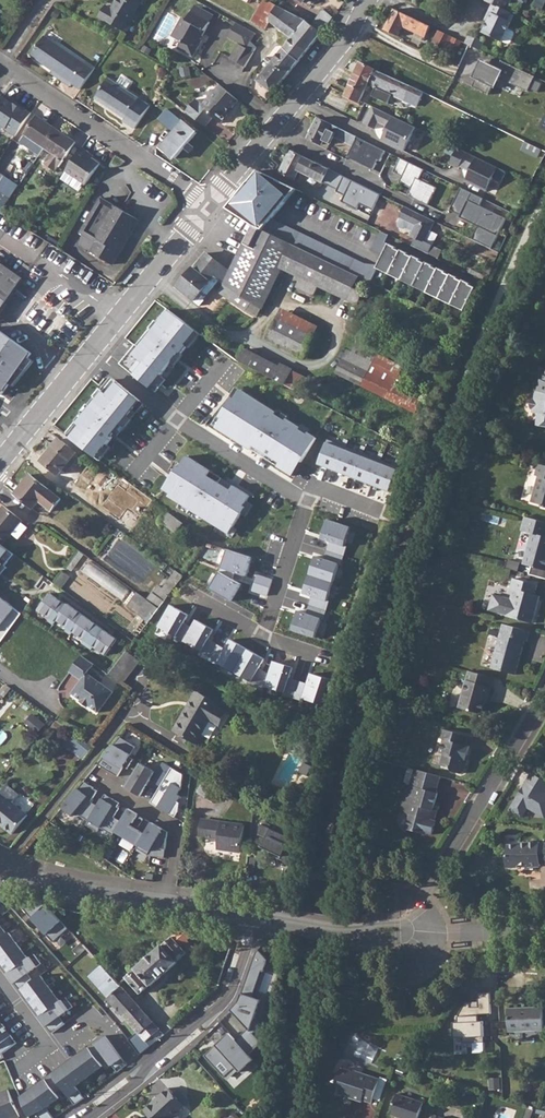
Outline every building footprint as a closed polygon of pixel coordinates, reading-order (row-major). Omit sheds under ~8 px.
[(111,8),(105,4),(98,17),(126,34),(136,16),(133,14),(137,7),(125,0),(115,0),(111,8)] [(253,21),(260,25),(272,3),(267,0),(265,0),(253,21)] [(492,3),(503,9),(506,1),(510,3),(511,0),(484,0),(492,3)] [(272,3),(260,25),(266,28),(270,21),(276,27),(287,11),(276,5),(272,3)] [(503,9),(492,3),(484,19),(487,21),(482,32),(497,39),(506,18),(509,12),(503,9)] [(430,27),(394,9),(384,30),(398,36),(403,27),(425,38),(430,27)] [(182,18),(176,28),(179,30),(201,42),(202,40),(201,39),(210,22),(192,11),(187,20),(182,18)] [(287,11),(276,27),(292,39),(284,49),(299,61),(310,48),(295,36),(301,28),(306,21),(304,20),(295,15),(287,11)] [(322,11),(316,22),(326,28),(333,18),(322,11)] [(506,18),(497,39),(501,41),(502,40),(507,42),(510,42),(514,33),(513,30),(508,28),(511,20),(506,18)] [(240,21),(229,39),(239,45),(235,52),(243,55),(246,49),(250,42),(257,30),(240,21)] [(321,33),(306,21),(301,28),(295,36),(310,48),(321,33)] [(201,42),(179,30),(174,37),(184,44),(181,49),(193,56),(201,42)] [(468,35),(465,43),(480,50),(483,43),(468,35)] [(72,83),(81,89),(96,67),(86,61),(84,64),(44,37),(30,56),(52,71),(50,73),(70,86),(72,83)] [(461,41),(452,37),(446,49),(455,53),(461,41)] [(468,48),(457,76),(473,83),(484,55),(468,48)] [(235,52),(231,59),(239,64),(246,68),(255,53),(246,49),(243,55),(235,52)] [(273,63),(272,64),(287,76),(299,61),(284,49),(273,63)] [(418,61),(393,50),(390,56),(415,68),(418,61)] [(535,76),(501,60),(496,72),(492,70),(490,73),(494,75),(492,79),(498,83),(500,79),(528,91),(529,88),(538,92),(541,84),(533,80),(535,76)] [(360,62),(354,74),(369,81),(373,83),(374,86),(404,100),(408,93),(418,98),(421,91),(374,70),(374,69),(360,62)] [(262,76),(258,81),(273,93),(287,76),(272,64),(262,76)] [(130,88),(134,81),(122,74),(118,81),(130,88)] [(354,74),(346,94),(360,101),(364,92),(369,81),(354,74)] [(475,80),(472,87),(488,95),(494,84),(477,76),(475,80)] [(450,77),(448,82),(465,88),(467,83),(450,77)] [(123,121),(135,128),(150,106),(132,94),(108,78),(95,98),(124,118),(123,121)] [(196,100),(186,113),(193,118),(205,127),(213,117),(220,123),(227,115),(227,110),(231,105),(232,106),(238,99),(235,97),(219,84),(216,88),(215,88),(211,89),(207,93),(207,97),(208,98),(203,105),(196,100)] [(458,89),(453,100),(469,107),(476,93),(467,88),(465,92),(458,89)] [(14,136),(30,112),(16,103),(15,105),(2,96),(0,99),(0,125),(3,126),(2,127),(14,136)] [(384,113),(372,107),(364,123),(374,128),(378,122),(387,126),(381,140),(403,151),(415,127),(396,118),(384,113)] [(56,128),(37,116),(20,141),(38,154),(44,146),(56,128)] [(324,121),(318,118),(308,138),(321,145),(323,141),(330,145),(334,137),(346,143),(351,134),(324,121)] [(537,118),(533,125),(544,131),(544,122),(537,118)] [(183,121),(174,132),(161,147),(175,158),(197,132),(183,121)] [(56,128),(44,146),(50,150),(42,161),(55,170),(75,141),(56,128)] [(351,134),(346,143),(353,146),(357,137),(351,134)] [(385,151),(357,137),(353,146),(347,157),(373,170),(378,160),(380,161),(385,151)] [(522,143),(519,150),(533,157),(537,150),(522,143)] [(81,145),(65,169),(86,183),(100,162),(87,154),(89,150),(81,145)] [(497,167),(457,148),(449,164),(458,168),(463,159),(473,163),(465,180),(486,190),(497,167)] [(323,181),(329,169),(306,158),(290,151),(279,173),(294,180),(298,171),(322,183),(323,181)] [(425,170),(400,158),(395,167),(404,171),(401,177),(413,183),(407,195),(428,206),(437,188),(420,180),(425,170)] [(329,169),(323,181),(339,189),(337,192),(345,196),(342,202),(359,210),(361,204),(374,210),(381,195),(329,169)] [(1,211),(20,184),(0,170),(0,211),(1,211)] [(252,227),(262,231),(296,190),(258,171),(227,207),(226,209),(252,227)] [(505,219),(479,206),(483,199),(461,188),(450,209),(450,210),(460,215),(460,214),(472,220),(470,223),(477,226),(471,239),(492,249),(505,219)] [(80,232),(96,242),(91,250),(112,264),(138,219),(101,197),(80,232)] [(414,238),(410,245),(436,258),(440,250),(431,245),(424,241),(429,231),(434,221),(404,206),(399,218),(400,218),(413,225),(411,230),(408,236),(414,238)] [(460,214),(460,215),(459,217),(470,223),(472,220),(460,214)] [(407,228),(411,230),(413,225),(400,218),(397,223),(399,226),(405,229),(407,228)] [(218,292),(245,310),(251,301),(261,308),(281,268),(347,300),(353,288),(358,276),(340,268),(332,264),(289,244),(262,231),(252,227),(230,272),(206,252),(177,288),(200,306),(220,281),(224,284),(218,292)] [(436,234),(429,231),(424,241),(431,245),(436,234)] [(462,280),(462,281),(457,279),(457,278),(450,274),(449,275),(444,273),(445,272),(438,268),(437,269),(432,267),(433,266),(425,262),(425,263),(419,261),(420,259),(412,256),(412,257),(407,255),(408,253),(400,250),(400,251),(395,249),(395,247),(388,244),(376,268),(463,311),(475,288),(469,285),(470,284),(462,280)] [(22,279),(0,263),(0,311),(22,279)] [(64,317),(31,293),(15,315),(48,339),(64,317)] [(269,339),(307,353),(319,322),(280,308),(269,339)] [(172,312),(165,321),(161,318),(132,355),(136,358),(131,365),(160,387),(201,334),(172,312)] [(0,395),(31,352),(0,330),(0,394),(0,395)] [(353,341),(338,375),(416,410),(418,406),(408,402),(416,385),(400,378),(406,365),(353,341)] [(245,350),(239,361),(283,385),(291,371),(291,369),(281,364),(280,367),(245,350)] [(531,402),(544,406),(544,372),(542,378),(540,377),(536,388),(534,398),(532,398),(531,402)] [(114,382),(107,392),(103,389),(74,425),(78,428),(73,435),(102,458),(143,405),(114,382)] [(241,388),(216,426),(292,476),(317,437),(241,388)] [(531,402),(531,406),(532,406),(532,410),(537,412),(541,412),(540,425),(544,426),(544,406),(531,402)] [(331,438),(317,474),(385,501),(400,465),(331,438)] [(62,476),(56,483),(66,490),(77,477),(67,470),(79,456),(75,453),(77,452),(60,439),(42,460),(62,476)] [(233,490),(207,474),(210,470),(189,457),(166,494),(229,533),(252,495),(236,485),(233,490)] [(536,469),(534,475),(537,475),(530,501),(542,505),(542,506),(544,507),(544,466),(537,464),(536,469)] [(30,475),(15,493),(33,507),(39,501),(51,510),(61,499),(30,475)] [(5,506),(0,512),(0,534),(7,539),(11,534),(17,539),(26,529),(20,524),(22,521),(5,506)] [(183,523),(169,513),(162,522),(176,532),(183,523)] [(524,517),(520,531),(531,534),(523,564),(544,571),(544,523),(524,517)] [(352,527),(329,519),(322,538),(331,541),(345,546),(352,527)] [(331,541),(328,549),(345,555),(348,546),(345,546),(331,541)] [(8,566),(5,565),(14,554),(1,544),(0,543),(0,575),(8,566)] [(251,557),(229,549),(223,568),(245,575),(251,557)] [(345,555),(328,549),(325,559),(340,564),(342,564),(345,555)] [(340,564),(325,559),(317,556),(311,575),(334,582),(340,564)] [(153,593),(148,600),(159,608),(183,576),(168,565),(160,575),(168,582),(157,597),(153,593)] [(64,571),(54,583),(61,588),(70,576),(64,571)] [(231,602),(242,585),(221,571),(210,589),(231,602)] [(274,580),(258,574),(252,591),(268,597),(274,580)] [(334,582),(311,575),(304,594),(313,596),(327,601),(334,582)] [(491,593),(487,610),(505,615),(504,616),(531,623),(537,600),(533,599),(534,595),(532,594),(535,585),(511,578),(509,588),(512,588),(509,599),(491,593)] [(148,600),(137,592),(132,599),(127,605),(149,622),(159,608),(148,600)] [(67,605),(50,594),(39,609),(51,617),(48,621),(53,625),(56,621),(72,633),(73,632),(106,655),(117,639),(68,604),(67,605)] [(1,641),(21,613),(0,596),(0,641),(1,641)] [(313,596),(310,605),(327,611),(330,602),(327,601),(313,596)] [(159,625),(177,637),(191,616),(172,604),(159,625)] [(327,611),(310,605),(307,614),(322,619),(324,620),(327,611)] [(322,619),(307,614),(299,612),(293,630),(316,638),(322,619)] [(185,642),(202,652),(215,630),(198,620),(185,642)] [(529,631),(501,623),(490,668),(513,674),(523,640),(526,641),(529,631)] [(127,636),(105,666),(111,671),(126,651),(134,641),(127,636)] [(217,663),(252,683),(266,659),(231,639),(217,663)] [(95,664),(82,655),(70,671),(82,680),(73,693),(83,701),(83,700),(89,704),(88,705),(99,712),(114,692),(88,673),(95,664)] [(266,687),(286,694),(295,668),(274,661),(266,687)] [(491,677),(468,671),(459,708),(481,715),(484,702),(482,701),(484,695),(488,696),(491,687),(488,687),(491,677)] [(324,706),(332,681),(312,673),(303,698),(324,706)] [(198,691),(175,730),(197,743),(210,720),(220,726),(227,712),(219,707),(220,705),(198,691)] [(441,729),(439,738),(442,739),(439,752),(442,753),(439,765),(450,768),(453,772),(460,774),(464,771),(466,763),(467,760),(466,760),(469,746),(465,745),(467,736),(441,729)] [(72,732),(63,744),(83,760),(93,747),(89,744),(72,732)] [(98,764),(118,776),(124,766),(125,764),(129,767),(133,760),(130,757),(136,747),(120,737),(98,764)] [(144,796),(158,770),(142,761),(127,787),(144,796)] [(151,803),(175,817),(180,810),(181,801),(178,800),(181,795),(179,793),(183,787),(184,774),(172,767),(153,799),(151,803)] [(408,786),(405,800),(412,802),(409,813),(411,817),(408,830),(428,835),(429,833),(434,835),(438,821),(433,820),(436,808),(439,793),(438,793),(442,777),(416,769),(413,782),(422,784),(421,789),(411,787),(408,786)] [(531,771),(511,810),(525,818),(529,809),(544,817),(544,778),(531,771)] [(224,787),(207,777),(198,792),(215,801),(219,794),(224,787)] [(88,823),(98,806),(91,802),(98,791),(94,788),(94,787),(83,781),(62,807),(71,816),(75,814),(88,823)] [(0,793),(0,823),(13,833),(27,814),(12,802),(18,794),(6,785),(0,793)] [(224,787),(219,794),(223,797),(228,789),(224,787)] [(114,833),(121,821),(114,817),(119,808),(117,807),(119,803),(106,794),(98,806),(88,823),(86,826),(97,833),(99,829),(112,836),(114,833)] [(137,847),(145,834),(132,826),(139,814),(129,808),(126,812),(121,821),(114,833),(137,847)] [(202,836),(213,837),(214,831),(219,832),(218,838),(217,848),(241,851),(244,824),(201,819),(199,835),(202,836)] [(145,834),(137,847),(136,849),(147,856),(152,850),(166,849),(168,832),(152,822),(145,834)] [(266,836),(262,846),(271,850),(270,853),(294,863),(298,840),(260,823),(259,833),(266,836)] [(506,859),(506,868),(517,868),(519,866),(528,865),(528,867),(540,867),(540,865),(544,865),(544,844),(538,844),(538,842),(518,843),(519,845),(507,845),(507,856),(506,859)] [(248,855),(246,870),(255,871),(256,856),(248,855)] [(126,976),(125,977),(140,993),(148,986),(149,985),(150,986),(177,961),(176,961),(192,946),(187,940),(198,929),(181,927),(150,954),(126,976)] [(7,932),(5,934),(0,938),(0,959),(0,960),(2,958),(18,947),(7,932)] [(83,944),(76,951),(82,957),(101,978),(112,991),(120,984),(118,983),(84,944),(83,944)] [(10,972),(28,959),(18,947),(2,958),(8,966),(6,968),(10,972)] [(256,997),(253,996),(263,970),(265,971),(269,959),(258,952),(257,954),(240,1004),(232,1011),(250,1029),(237,1041),(250,1054),(261,1044),(261,1041),(254,1033),(263,1025),(256,1017),(256,1012),(251,1009),(256,997)] [(8,974),(20,990),(22,989),(23,988),(33,981),(28,973),(41,964),(34,954),(28,959),(10,972),(8,974)] [(0,960),(6,968),(8,966),(2,958),(0,960)] [(51,989),(41,975),(33,981),(23,988),(30,996),(28,997),(32,1003),(34,1002),(51,989)] [(122,986),(108,998),(124,1016),(138,1004),(122,986)] [(60,1002),(51,989),(34,1002),(39,1010),(38,1011),(42,1015),(60,1002)] [(40,1017),(52,1033),(65,1024),(60,1016),(73,1007),(66,997),(60,1002),(42,1015),(40,1017)] [(256,1012),(262,999),(256,997),(251,1009),(256,1012)] [(138,1004),(124,1016),(140,1033),(145,1039),(146,1041),(150,1038),(155,1043),(161,1038),(155,1033),(160,1029),(150,1018),(138,1004)] [(508,1010),(508,1018),(509,1032),(544,1031),(543,1008),(508,1010)] [(230,1014),(222,1022),(229,1028),(236,1021),(230,1014)] [(4,1058),(2,1054),(17,1043),(11,1035),(9,1036),(2,1027),(0,1023),(0,1059),(4,1058)] [(2,1027),(9,1036),(11,1035),(4,1025),(2,1027)] [(145,1039),(140,1033),(134,1038),(139,1044),(145,1039)] [(213,1048),(205,1056),(225,1077),(236,1067),(241,1072),(254,1059),(250,1054),(237,1041),(231,1034),(214,1050),(213,1048)] [(105,1036),(89,1047),(96,1058),(103,1053),(115,1069),(125,1062),(105,1036)] [(96,1058),(89,1047),(84,1051),(85,1053),(77,1058),(89,1075),(102,1065),(96,1058)] [(63,1069),(76,1086),(89,1075),(77,1058),(76,1057),(70,1061),(71,1062),(63,1069)] [(62,1067),(46,1079),(56,1092),(63,1088),(75,1105),(84,1098),(76,1086),(63,1069),(62,1067)] [(344,1083),(341,1094),(353,1098),(353,1096),(362,1099),(361,1101),(370,1105),(372,1100),(379,1080),(380,1077),(363,1071),(363,1073),(352,1069),(347,1082),(344,1083)] [(42,1084),(34,1090),(46,1107),(60,1098),(56,1092),(46,1079),(41,1083),(42,1084)] [(145,1110),(152,1117),(181,1117),(177,1114),(185,1106),(173,1093),(168,1088),(145,1110)] [(0,1092),(0,1117),(8,1115),(10,1117),(14,1117),(20,1116),(9,1089),(0,1092)] [(29,1116),(36,1113),(40,1117),(54,1117),(46,1107),(34,1090),(33,1089),(21,1098),(29,1116)] [(392,1113),(406,1117),(418,1117),(423,1101),(397,1092),(393,1103),(395,1104),(392,1113)] [(228,1117),(245,1117),(248,1115),(241,1107),(228,1117)]
